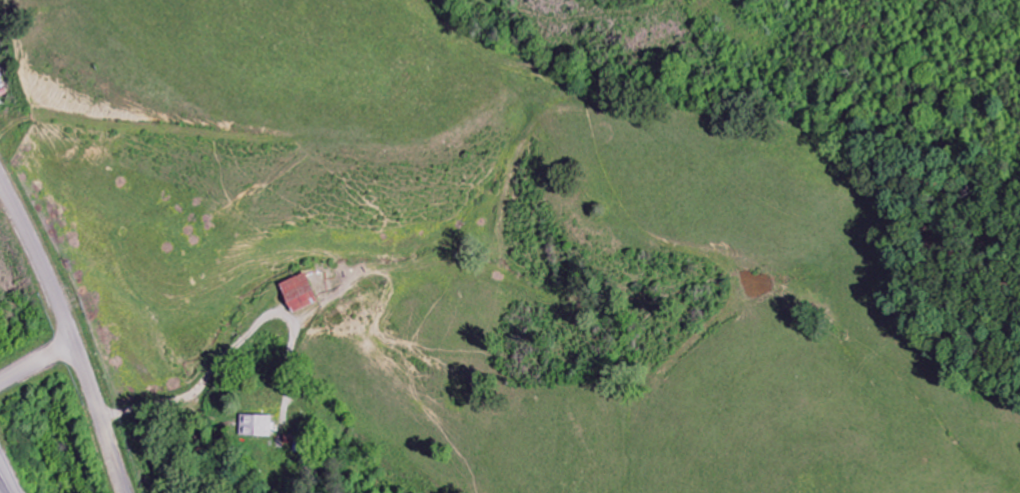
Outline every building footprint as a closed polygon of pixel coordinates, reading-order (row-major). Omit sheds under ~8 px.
[(317,302),(302,273),(277,286),(291,315),(317,302)] [(272,416),(244,416),(244,436),(272,437),(272,416)]
